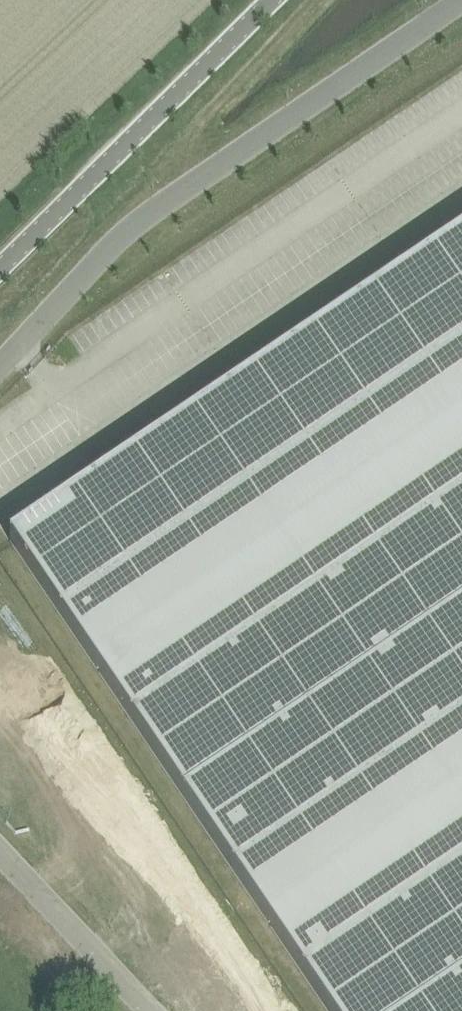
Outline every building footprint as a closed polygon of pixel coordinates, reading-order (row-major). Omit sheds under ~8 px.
[(15,541),(13,539),(11,541),(329,1010),(461,1010),(461,240),(15,541)]
